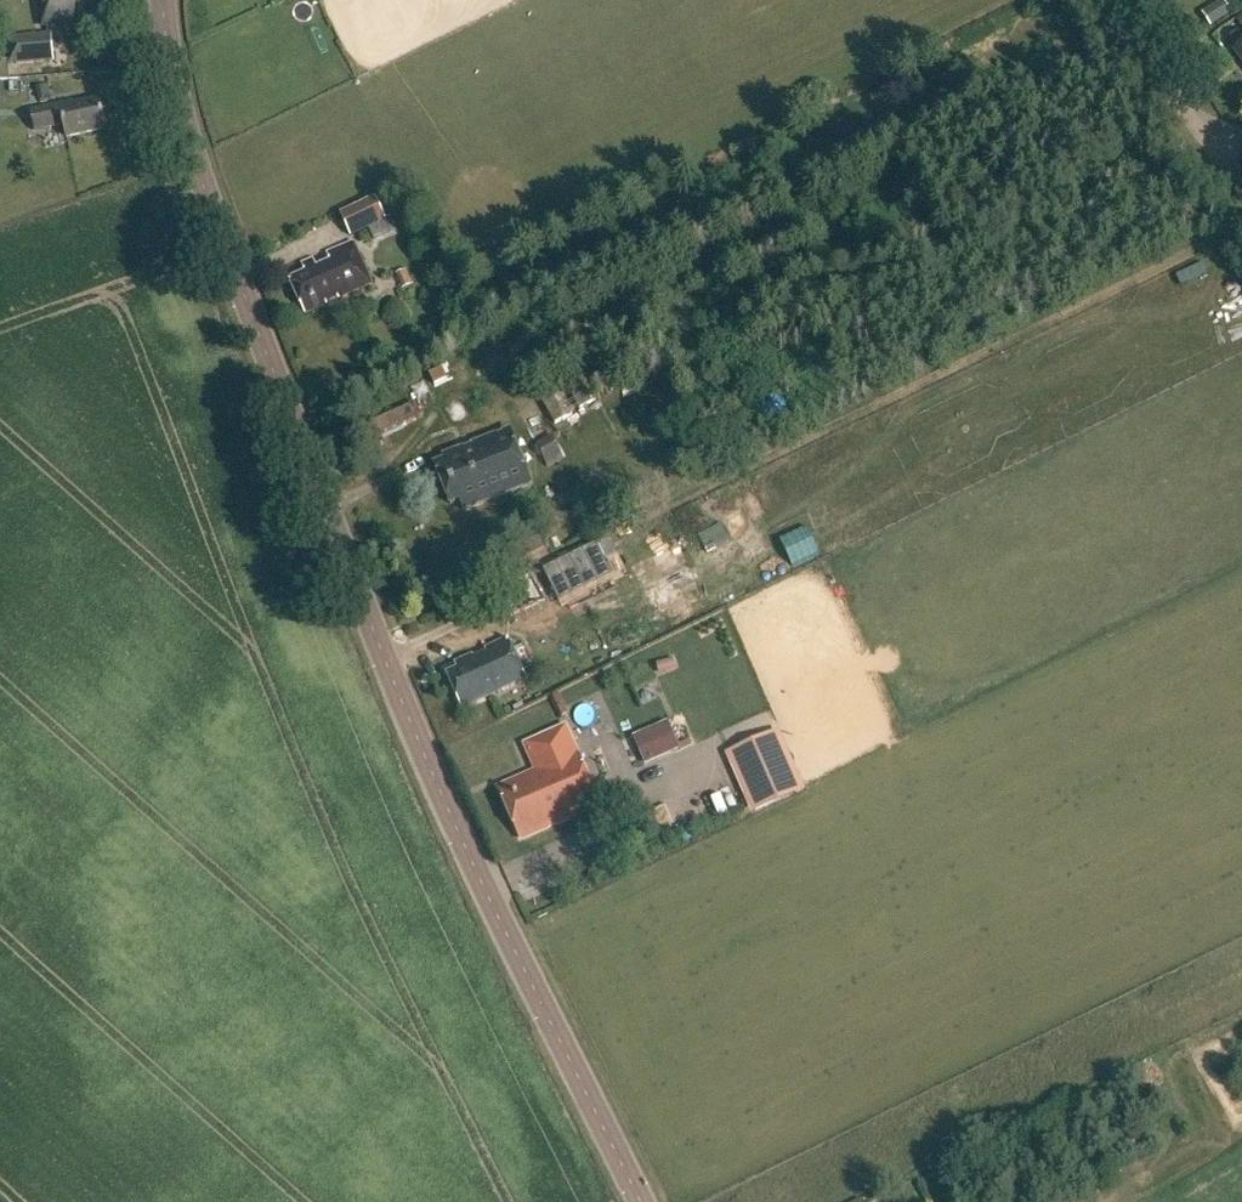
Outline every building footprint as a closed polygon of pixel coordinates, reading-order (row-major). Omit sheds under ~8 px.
[(44,26),(74,23),(73,17),(117,13),(116,0),(41,0),(44,26)] [(1202,14),(1211,26),(1232,12),(1223,0),(1202,14)] [(52,35),(8,38),(10,65),(54,61),(52,35)] [(1231,49),(1241,63),(1241,41),(1231,49)] [(36,131),(64,125),(67,138),(107,129),(100,99),(73,105),(72,102),(31,111),(36,131)] [(0,128),(0,140),(4,150),(19,144),(11,124),(0,128)] [(374,194),(337,212),(349,236),(386,218),(385,215),(394,211),(386,196),(378,200),(374,194)] [(312,257),(299,262),(305,274),(290,280),(306,314),(372,284),(352,239),(325,251),(329,260),(316,266),(312,257)] [(578,377),(541,399),(555,424),(592,402),(578,377)] [(435,465),(451,505),(461,501),(464,510),(531,484),(510,430),(502,433),(504,437),(499,439),(497,435),(471,445),(472,449),(465,452),(464,448),(444,456),(446,460),(435,465)] [(563,460),(553,438),(537,445),(537,446),(538,445),(547,467),(563,460)] [(546,549),(540,536),(518,547),(524,560),(546,549)] [(594,544),(541,568),(556,601),(609,576),(594,544)] [(529,580),(502,593),(476,605),(488,632),(514,620),(541,607),(529,580)] [(476,662),(473,656),(457,663),(459,669),(448,674),(463,707),(527,678),(509,638),(486,649),(489,656),(476,662)] [(498,788),(521,840),(601,804),(567,726),(525,745),(536,771),(498,788)] [(671,752),(660,726),(634,737),(645,763),(671,752)] [(776,735),(731,755),(755,809),(800,789),(776,735)]
